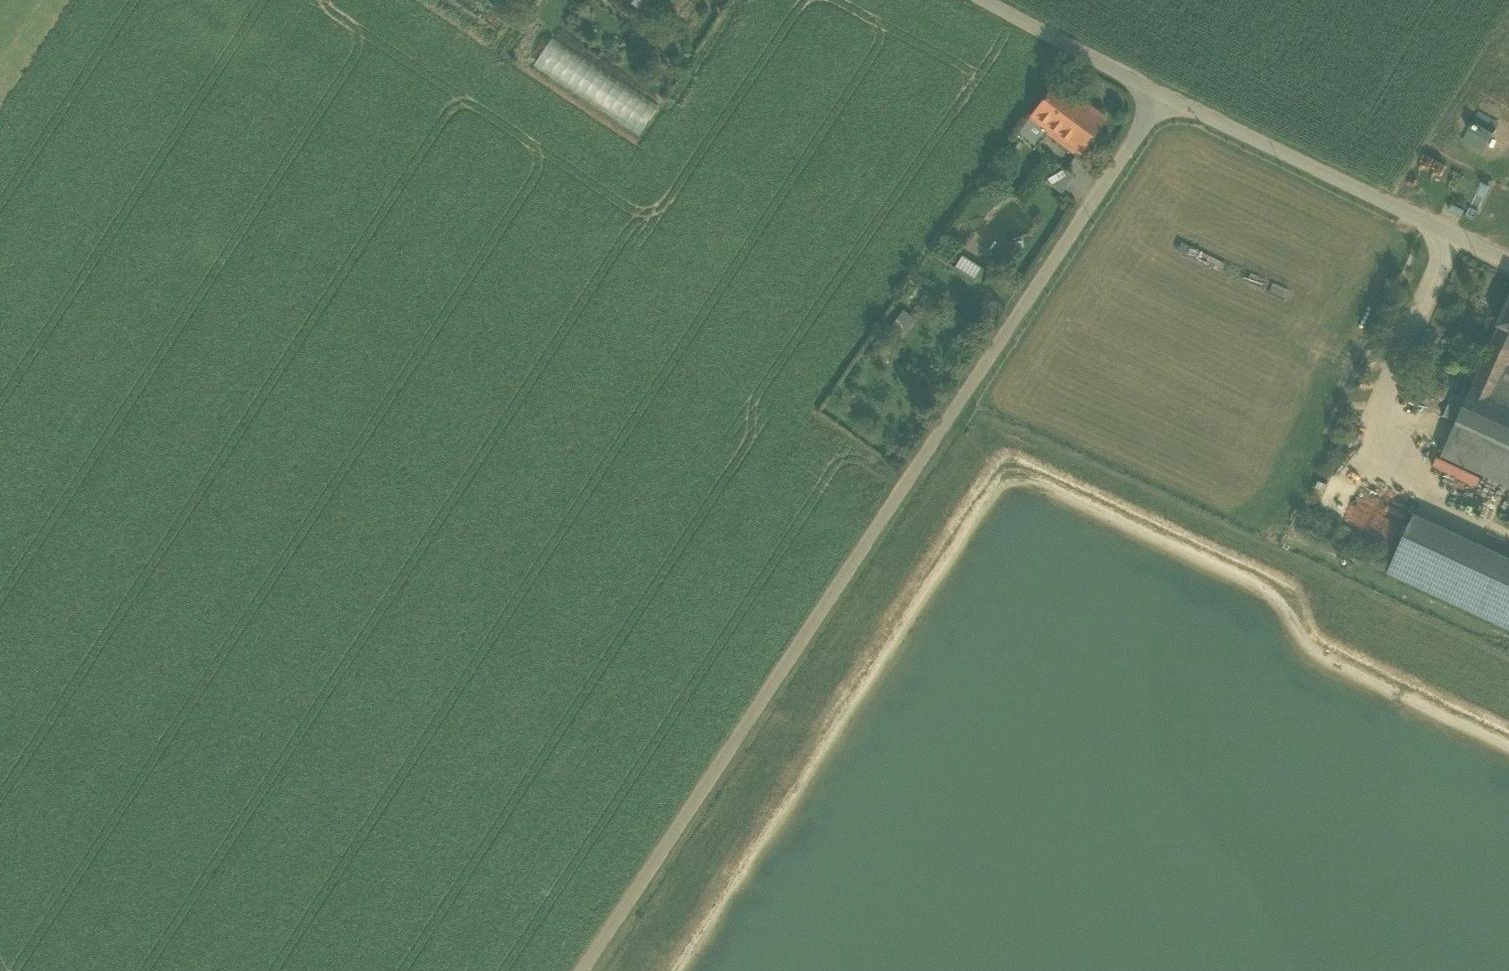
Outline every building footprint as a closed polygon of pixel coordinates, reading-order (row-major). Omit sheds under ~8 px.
[(642,10),(651,0),(630,0),(642,10)] [(1047,132),(1077,154),(1103,119),(1055,84),(1029,118),(1047,132)] [(1487,112),(1476,133),(1496,143),(1506,121),(1487,112)] [(1036,146),(1047,132),(1029,118),(1018,133),(1036,146)] [(1057,192),(1069,177),(1056,167),(1044,182),(1057,192)] [(959,268),(981,275),(984,265),(963,258),(959,268)] [(1508,489),(1508,326),(1447,460),(1508,489)] [(1413,519),(1388,573),(1508,628),(1508,563),(1413,519)]
